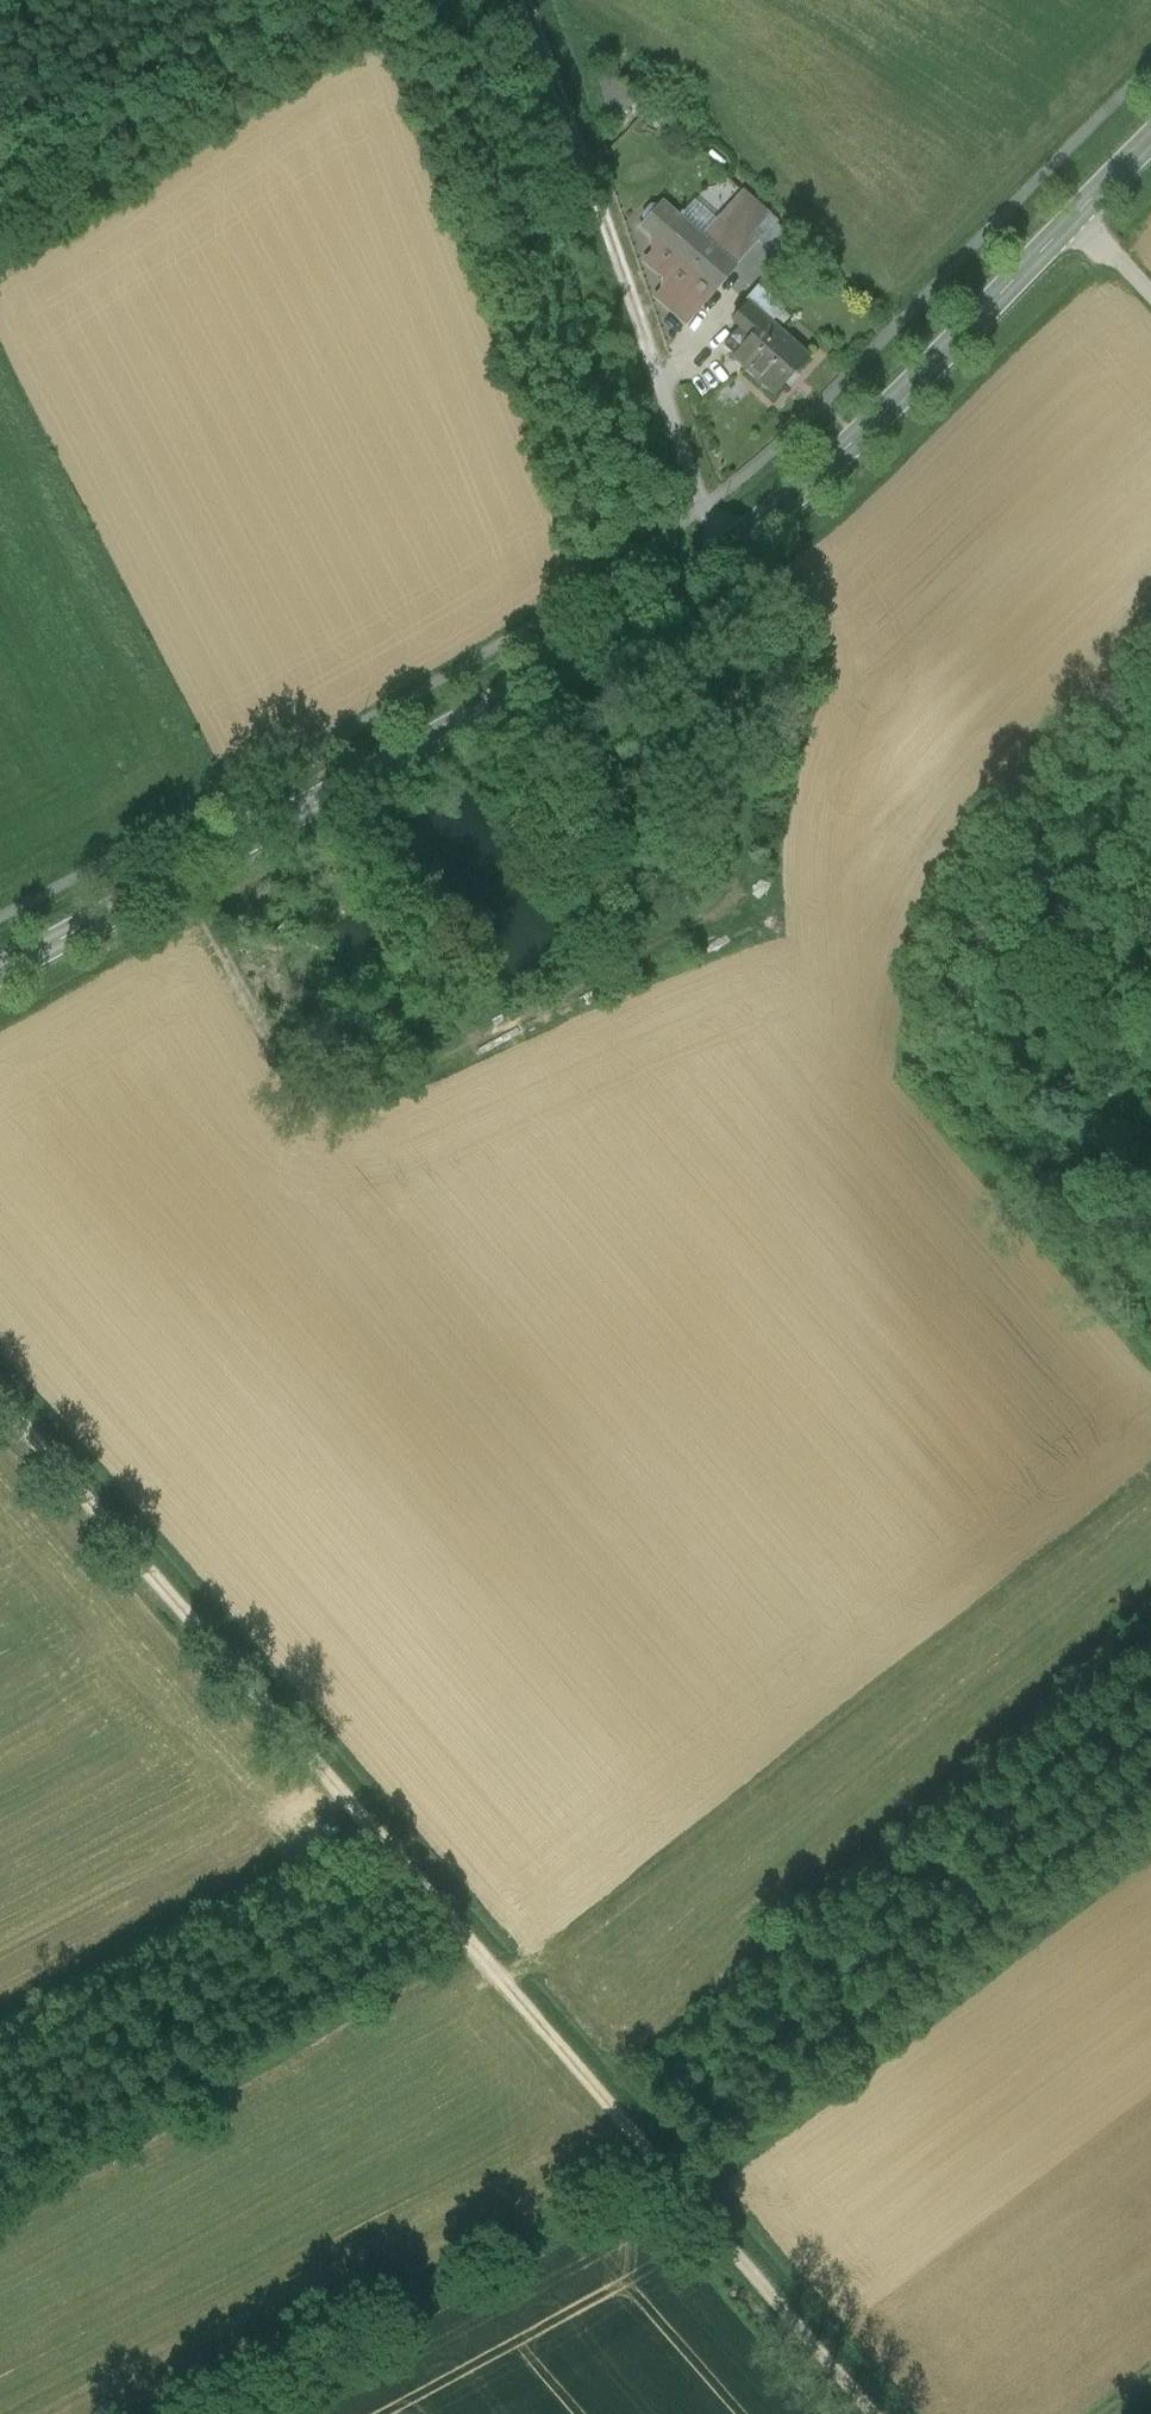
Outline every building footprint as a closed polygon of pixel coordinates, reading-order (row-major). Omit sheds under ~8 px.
[(655,306),(682,329),(774,223),(739,198),(701,237),(663,207),(638,233),(644,268),(658,282),(655,306)] [(766,326),(727,372),(769,408),(808,362),(766,326)]
